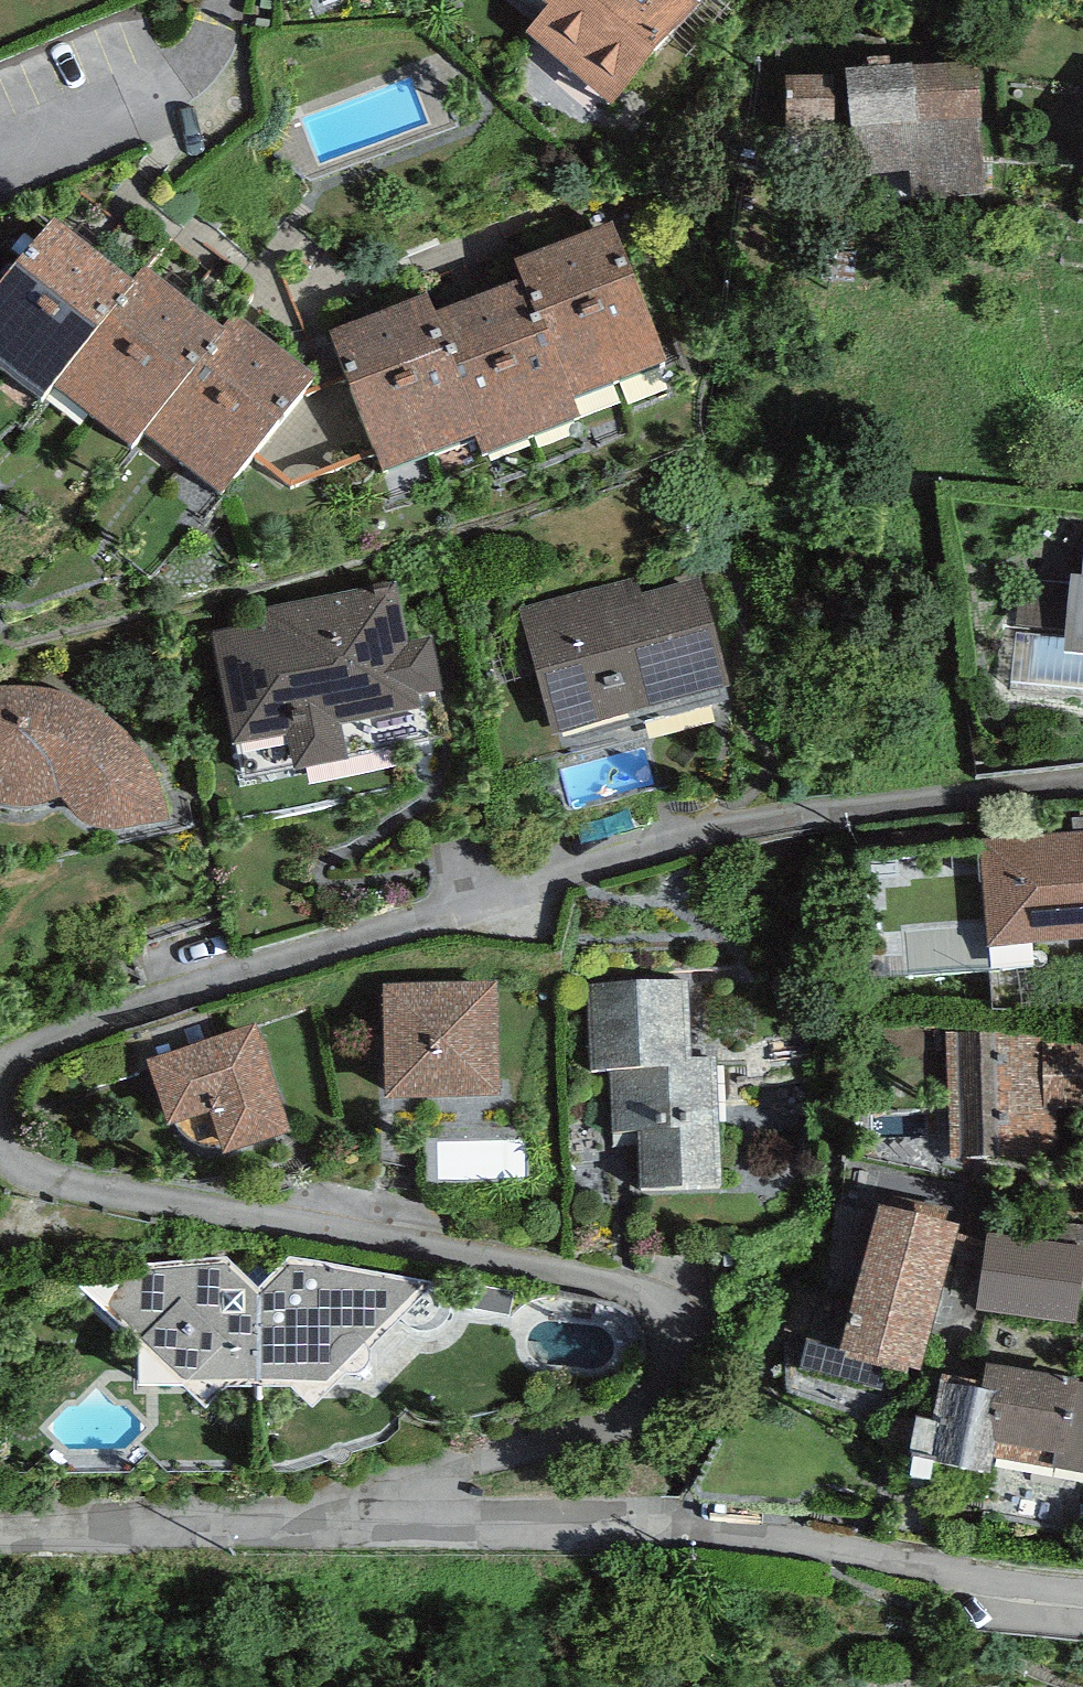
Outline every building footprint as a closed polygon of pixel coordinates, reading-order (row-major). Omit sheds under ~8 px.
[(549,17),(526,41),(611,116),(699,15),(692,9),(700,0),(530,0),(549,17)] [(986,198),(975,70),(788,86),(793,138),(856,132),(860,181),(913,176),(916,204),(986,198)] [(611,220),(514,258),(522,278),(535,312),(540,311),(574,399),(666,363),(611,220)] [(131,290),(54,228),(0,294),(0,376),(43,411),(54,397),(135,294),(131,290)] [(135,294),(54,397),(131,458),(146,443),(221,338),(145,276),(131,290),(135,294)] [(522,278),(436,311),(484,434),(475,437),(482,455),(581,418),(574,399),(540,311),(535,312),(522,278)] [(429,291),(330,330),(385,472),(475,437),(484,434),(436,311),(429,291)] [(221,338),(146,443),(221,505),(316,391),(233,323),(221,338)] [(633,583),(519,612),(552,739),(728,694),(701,590),(639,606),(633,583)] [(1022,583),(1010,690),(1082,698),(1082,590),(1022,583)] [(266,633),(214,643),(235,754),(290,744),(297,780),(347,771),(340,733),(416,719),(413,707),(441,702),(431,652),(403,657),(392,594),(263,618),(266,633)] [(169,831),(166,820),(163,805),(159,791),(151,776),(141,761),(132,746),(121,732),(108,720),(91,711),(77,702),(59,693),(43,690),(20,687),(0,690),(0,809),(9,812),(26,813),(40,811),(51,809),(60,805),(68,815),(78,826),(89,833),(101,837),(107,838),(118,839),(132,838),(145,835),(169,831)] [(978,844),(986,955),(1082,949),(1082,837),(978,844)] [(686,987),(585,990),(588,1079),(610,1079),(611,1141),(639,1140),(641,1193),(716,1191),(713,1065),(688,1066),(686,987)] [(498,990),(383,992),(385,1109),(500,1106),(498,990)] [(209,1045),(199,1010),(127,1036),(140,1073),(148,1072),(167,1132),(175,1141),(187,1150),(199,1155),(212,1157),(224,1155),(226,1163),(289,1144),(255,1030),(209,1045)] [(1040,1032),(947,1036),(953,1168),(1046,1164),(1044,1112),(1041,1057),(1040,1032)] [(1044,1112),(1082,1113),(1082,1057),(1041,1057),(1044,1112)] [(957,1239),(880,1218),(856,1305),(803,1290),(792,1330),(814,1336),(804,1370),(867,1388),(871,1375),(915,1387),(957,1239)] [(997,1224),(991,1248),(976,1317),(1075,1334),(1076,1321),(1082,1321),(1082,1229),(997,1224)] [(259,1297),(260,1397),(287,1396),(311,1420),(336,1396),(423,1291),(294,1261),(259,1297)] [(260,1397),(259,1297),(224,1263),(76,1285),(137,1342),(142,1398),(184,1398),(205,1423),(225,1397),(260,1397)] [(987,1373),(983,1390),(944,1383),(933,1430),(916,1429),(910,1471),(989,1491),(995,1464),(1082,1478),(1082,1388),(987,1373)]
